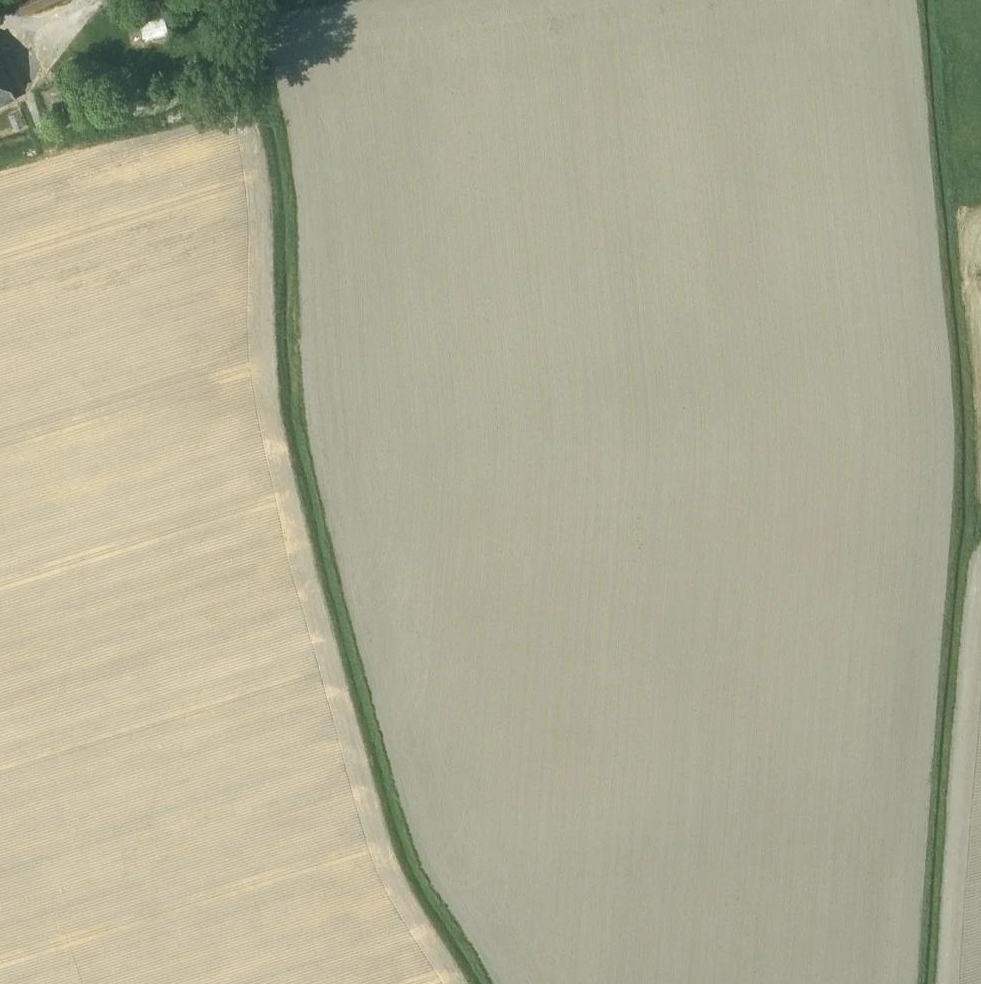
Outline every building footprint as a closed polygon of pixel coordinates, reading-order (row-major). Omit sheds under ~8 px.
[(20,14),(53,0),(15,0),(20,14)] [(141,27),(145,39),(169,32),(166,20),(141,27)] [(15,98),(0,64),(0,104),(15,98)]
